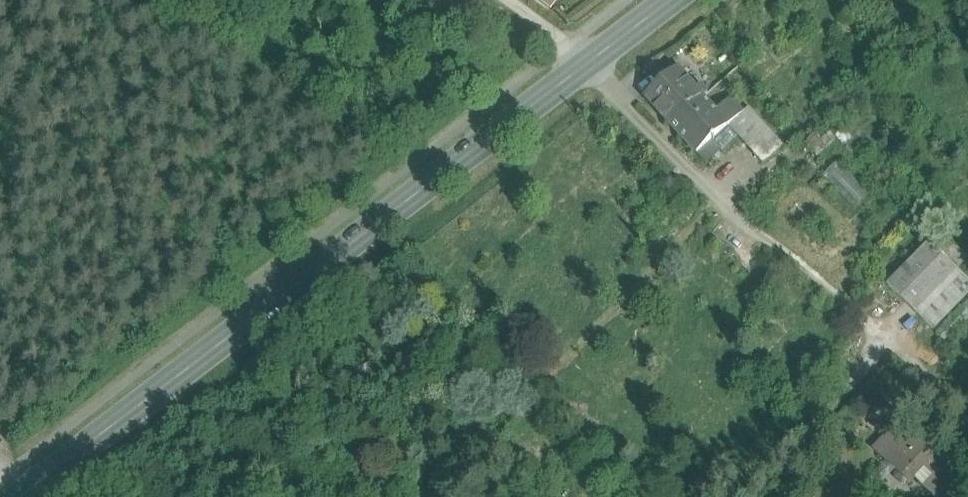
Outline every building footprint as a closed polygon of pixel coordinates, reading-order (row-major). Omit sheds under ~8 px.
[(551,10),(558,0),(537,0),(551,10)] [(647,99),(670,125),(706,93),(702,88),(698,92),(679,70),(647,99)] [(670,125),(697,154),(712,142),(729,126),(744,112),(731,98),(716,112),(704,98),(708,94),(706,93),(670,125)] [(747,146),(767,128),(748,109),(744,112),(729,126),(739,137),(747,146)] [(721,152),(739,137),(729,126),(712,142),(721,152)] [(764,164),(783,146),(767,128),(747,146),(764,164)] [(707,165),(721,152),(712,142),(697,154),(707,165)] [(821,179),(853,211),(871,194),(837,162),(821,179)] [(916,313),(958,270),(929,243),(887,286),(916,313)] [(932,329),(967,293),(967,280),(958,270),(916,313),(932,329)] [(955,353),(967,340),(967,301),(936,334),(955,353)] [(955,353),(967,365),(967,340),(955,353)] [(894,383),(886,392),(904,409),(912,400),(894,383)] [(870,447),(886,462),(906,441),(890,426),(870,447)] [(898,474),(896,476),(895,479),(902,486),(906,485),(908,483),(910,485),(924,471),(936,458),(938,456),(923,441),(920,445),(911,436),(906,441),(886,462),(886,463),(896,472),(898,474)] [(924,471),(932,478),(923,487),(933,496),(967,496),(967,485),(957,475),(956,477),(936,458),(924,471)] [(896,472),(886,463),(874,476),(883,485),(896,472)]
